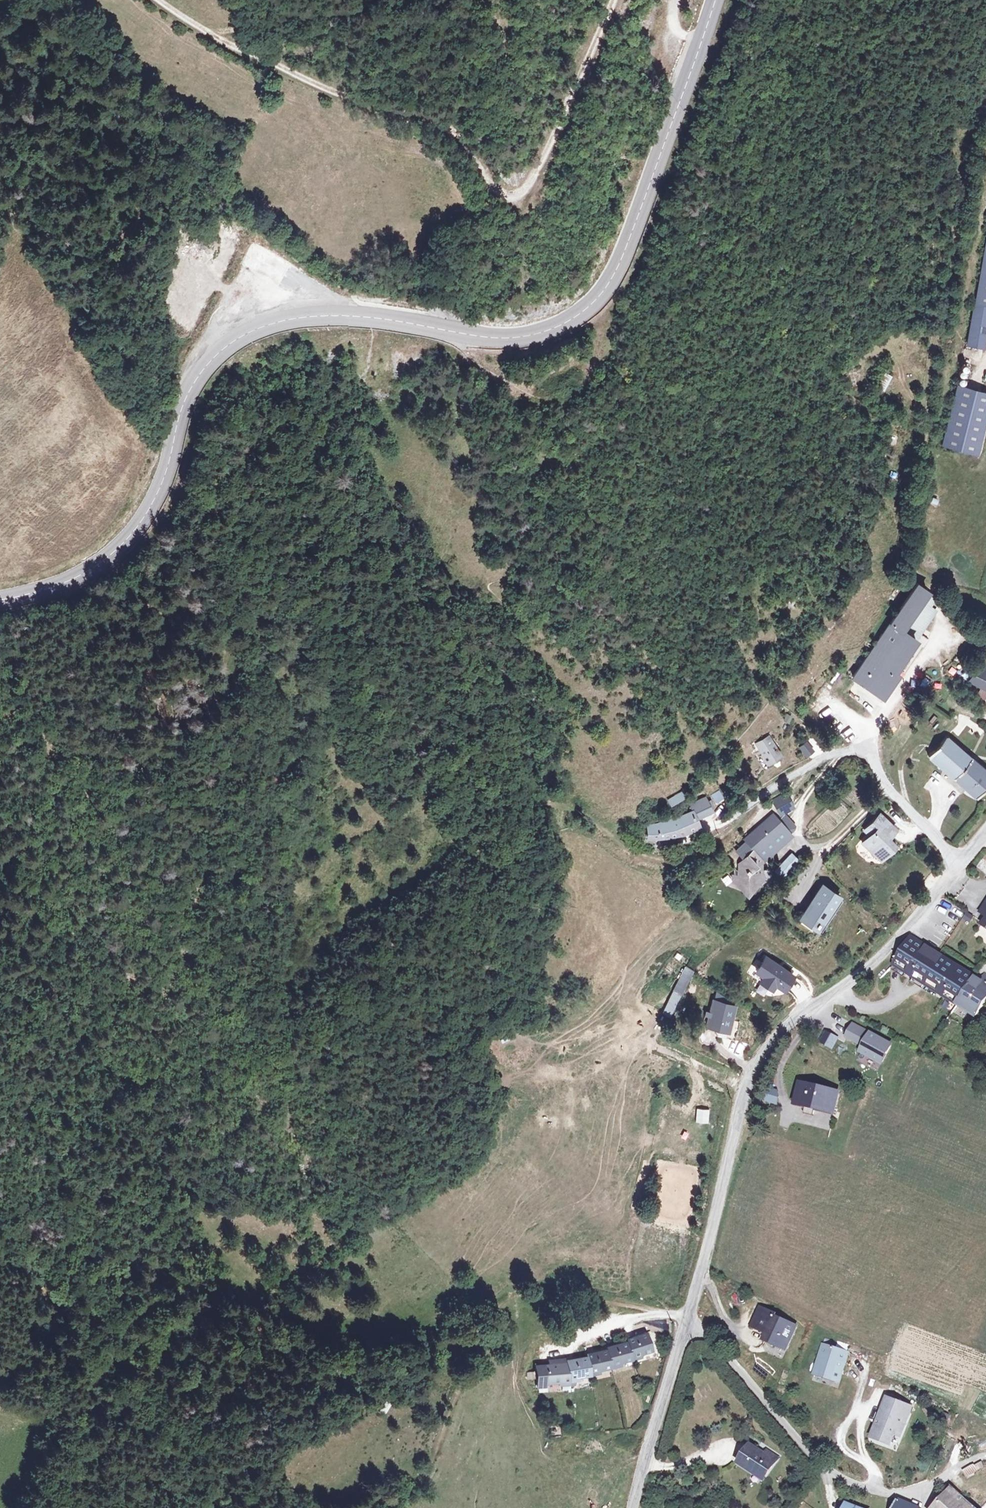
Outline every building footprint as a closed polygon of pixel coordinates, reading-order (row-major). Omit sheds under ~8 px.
[(976,304),(976,303),(968,345),(984,348),(985,337),(985,250),(976,304)] [(957,386),(942,446),(977,454),(985,420),(985,393),(957,386)] [(935,610),(928,609),(936,597),(917,584),(853,677),(882,696),(897,674),(894,672),(915,640),(910,636),(912,632),(920,634),(935,610)] [(985,698),(985,696),(985,670),(977,666),(969,681),(981,687),(978,694),(976,696),(983,701),(985,698)] [(985,785),(985,772),(945,736),(928,756),(975,797),(985,785)] [(758,743),(770,761),(778,756),(766,738),(758,743)] [(716,802),(723,798),(719,790),(712,795),(716,802)] [(686,796),(683,791),(668,800),(671,805),(686,796)] [(785,791),(770,799),(779,815),(794,807),(785,791)] [(697,819),(712,812),(706,799),(691,806),(694,812),(687,816),(673,820),(659,824),(648,826),(648,838),(657,838),(670,837),(686,833),(700,827),(697,819)] [(786,813),(780,818),(788,829),(795,824),(786,813)] [(896,830),(880,814),(869,826),(874,831),(863,843),(875,855),(881,850),(886,855),(892,848),(885,841),(896,830)] [(753,851),(761,860),(788,835),(777,823),(750,847),(753,851)] [(757,872),(757,868),(755,866),(761,860),(753,851),(738,864),(741,867),(741,871),(738,871),(738,875),(734,875),(734,881),(745,888),(748,888),(760,882),(761,872),(757,872)] [(796,861),(791,856),(784,863),(789,868),(796,861)] [(789,868),(784,863),(777,870),(783,875),(789,868)] [(770,882),(770,872),(761,872),(760,882),(770,882)] [(696,890),(704,884),(699,877),(691,883),(696,890)] [(839,897),(822,886),(803,915),(820,926),(839,897)] [(949,946),(955,950),(962,937),(956,934),(949,946)] [(924,944),(911,937),(894,965),(958,1005),(977,977),(976,977),(936,951),(924,944)] [(764,959),(754,979),(772,988),(782,969),(764,959)] [(984,964),(976,977),(977,977),(958,1005),(977,1016),(985,1003),(985,965),(984,964)] [(693,970),(684,966),(661,1013),(670,1017),(693,970)] [(705,1026),(729,1032),(735,1004),(712,998),(705,1026)] [(860,1045),(869,1030),(852,1021),(844,1036),(860,1045)] [(892,1043),(869,1030),(860,1045),(857,1051),(881,1064),(892,1043)] [(838,1092),(802,1084),(797,1103),(834,1111),(838,1092)] [(702,1137),(709,1138),(712,1128),(705,1126),(702,1137)] [(677,1146),(691,1146),(691,1132),(677,1131),(677,1146)] [(796,1326),(780,1319),(776,1318),(776,1317),(777,1315),(760,1308),(752,1326),(768,1333),(766,1339),(786,1348),(795,1328),(796,1326)] [(626,1340),(627,1342),(607,1348),(607,1350),(587,1355),(587,1357),(566,1361),(566,1359),(549,1360),(549,1365),(532,1367),(535,1388),(548,1387),(547,1383),(569,1381),(569,1379),(591,1375),(590,1372),(612,1368),(611,1365),(632,1359),(632,1357),(653,1350),(647,1333),(626,1340)] [(842,1376),(849,1352),(823,1345),(814,1374),(823,1377),(824,1374),(829,1376),(830,1379),(842,1376)] [(700,1398),(712,1395),(709,1384),(697,1387),(700,1398)] [(379,1397),(373,1408),(380,1411),(386,1401),(379,1397)] [(907,1420),(900,1418),(905,1404),(887,1397),(882,1411),(885,1413),(882,1421),(879,1419),(873,1434),(883,1438),(885,1441),(891,1444),(895,1435),(900,1437),(907,1420)] [(739,1463),(764,1479),(777,1458),(767,1452),(765,1455),(751,1446),(739,1463)] [(967,1476),(977,1470),(975,1467),(974,1465),(964,1471),(967,1476)] [(950,1484),(928,1507),(977,1507),(950,1484)] [(897,1499),(894,1507),(917,1507),(897,1499)]
